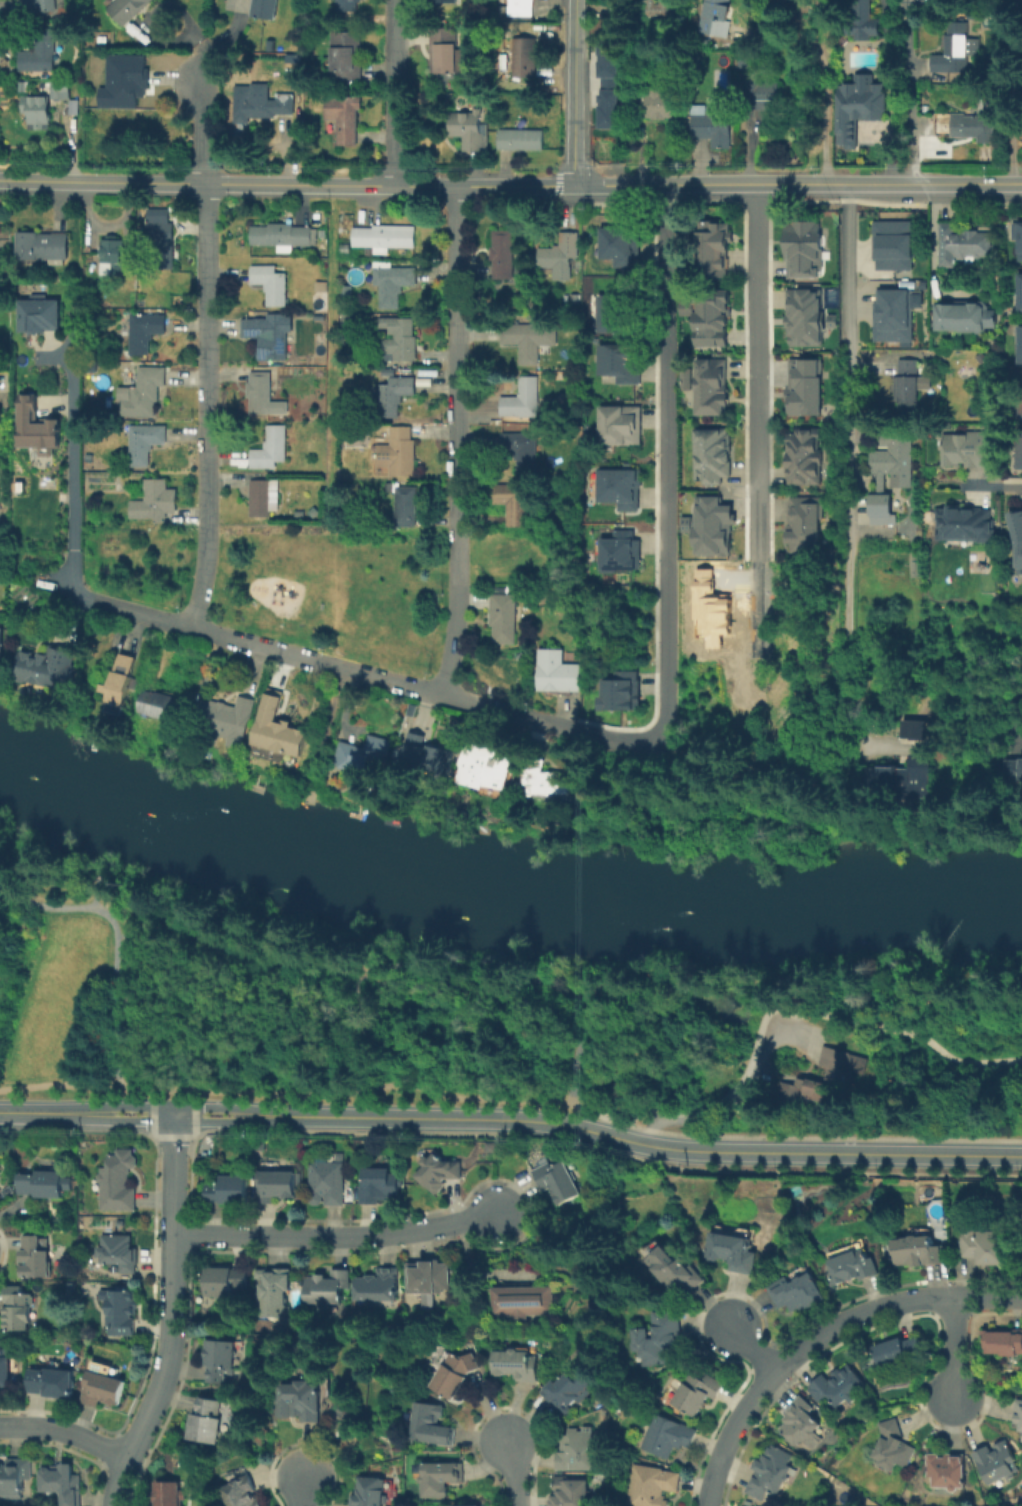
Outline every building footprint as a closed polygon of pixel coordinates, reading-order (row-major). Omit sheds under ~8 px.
[(24,13),(24,0),(56,0),(56,13),(24,13)] [(109,14),(124,0),(161,0),(126,32),(109,14)] [(254,1),(248,0),(281,0),(278,23),(252,19),(254,1)] [(332,4),(332,0),(364,0),(364,4),(357,4),(357,14),(336,14),(336,4),(332,4)] [(509,17),(509,0),(535,0),(535,17),(509,17)] [(660,7),(660,0),(671,0),(671,19),(660,19),(643,19),(643,7),(660,7)] [(697,35),(702,0),(731,0),(726,38),(697,35)] [(847,35),(852,35),(852,38),(878,39),(878,18),(869,18),(870,0),(847,0),(847,35)] [(614,20),(614,8),(625,8),(625,20),(614,20)] [(970,34),(970,41),(980,41),(980,56),(969,56),(969,74),(931,74),(931,58),(946,58),(946,34),(952,34),(952,25),(970,25),(970,34)] [(332,79),(332,31),(362,31),(362,79),(332,79)] [(431,74),(431,31),(457,31),(457,74),(431,74)] [(57,71),(18,71),(18,51),(32,51),(32,32),(57,32),(57,71)] [(514,41),(538,41),(538,79),(514,79),(514,41)] [(598,41),(598,128),(618,128),(618,41),(598,41)] [(132,105),(109,105),(110,70),(150,70),(150,91),(132,90),(132,105)] [(762,78),(762,84),(778,84),(778,112),(746,112),(746,78),(762,78)] [(21,108),(21,98),(53,98),(53,83),(70,83),(70,105),(52,105),(52,132),(26,132),(26,108),(21,108)] [(858,146),(858,151),(849,151),(849,146),(838,146),(839,85),(887,85),(887,121),(858,121),(858,146)] [(647,93),(672,93),(672,98),(675,98),(675,120),(647,120),(647,93)] [(248,119),(248,98),(294,98),(294,119),(248,119)] [(360,123),(360,147),(338,147),(338,123),(326,123),(326,98),(360,98),(360,123)] [(715,140),(694,140),(694,116),(704,116),(704,107),(731,107),(731,150),(714,150),(715,140)] [(483,112),(483,134),(491,134),(491,152),(466,152),(466,138),(453,138),(453,112),(483,112)] [(937,117),(995,117),(995,142),(974,141),(974,144),(937,144),(937,117)] [(501,152),(502,132),(545,132),(545,152),(501,152)] [(150,255),(150,212),(176,212),(176,255),(150,255)] [(871,220),(910,220),(910,269),(874,269),(874,258),(871,258),(871,220)] [(787,276),(787,259),(784,259),(784,221),(819,221),(819,233),(821,233),(821,250),(818,250),(818,260),(813,260),(813,268),(817,268),(817,276),(787,276)] [(1016,222),(1016,225),(1006,225),(1006,240),(1016,240),(1016,260),(1021,260),(1021,222),(1016,222)] [(957,224),(957,232),(991,232),(991,258),(957,258),(956,269),(941,269),(942,224),(957,224)] [(731,279),(691,277),(693,225),(733,227),(731,279)] [(253,228),(315,228),(315,247),(294,247),(294,249),(253,249),(253,228)] [(355,250),(355,228),(416,229),(416,251),(389,251),(389,255),(374,255),(374,250),(355,250)] [(641,228),(641,257),(635,257),(635,266),(616,266),(616,258),(601,258),(601,228),(641,228)] [(489,279),(489,231),(515,231),(515,279),(489,279)] [(572,258),(572,282),(555,282),(555,268),(540,268),(540,248),(563,248),(563,234),(580,234),(580,258),(572,258)] [(18,235),(70,235),(70,264),(18,264),(18,235)] [(102,277),(102,239),(125,239),(124,277),(102,277)] [(342,253),(342,244),(352,244),(352,253),(342,253)] [(375,284),(375,267),(417,267),(417,289),(403,289),(403,311),(381,311),(381,284),(375,284)] [(252,287),(252,269),(278,269),(278,276),(288,276),(287,308),(268,308),(268,287),(252,287)] [(342,301),(342,286),(353,286),(353,301),(342,301)] [(785,289),(812,288),(812,291),(821,291),(821,345),(789,346),(789,343),(788,343),(788,335),(784,335),(784,315),(785,315),(785,289)] [(874,289),(910,288),(910,294),(920,294),(920,307),(910,307),(910,341),(908,341),(908,347),(899,347),(899,341),(871,341),(871,302),(874,302),(874,289)] [(729,289),(729,302),(728,302),(728,311),(723,311),(723,314),(727,314),(727,325),(725,325),(725,345),(693,345),(693,289),(729,289)] [(599,296),(640,296),(640,331),(599,331),(599,296)] [(47,297),(47,304),(62,304),(62,333),(23,332),(23,304),(33,304),(33,297),(47,297)] [(990,307),(990,310),(998,310),(998,329),(986,329),(986,334),(936,334),(936,305),(937,305),(937,302),(983,302),(990,307)] [(343,332),(343,316),(353,316),(353,333),(343,332)] [(165,317),(165,335),(153,335),(153,357),(131,357),(131,317),(165,317)] [(414,330),(414,339),(418,339),(418,363),(384,362),(384,339),(395,339),(395,330),(381,330),(381,317),(414,318),(414,330)] [(253,342),(253,322),(289,322),(289,361),(268,361),(268,342),(253,342)] [(520,345),(502,345),(502,330),(511,330),(511,326),(540,327),(540,366),(520,366),(520,345)] [(639,364),(639,383),(617,383),(617,376),(599,376),(599,346),(639,345),(639,364)] [(787,359),(817,360),(817,376),(820,376),(820,415),(803,415),(803,416),(788,415),(788,412),(786,412),(786,400),(784,400),(784,388),(787,388),(787,359)] [(728,362),(728,398),(734,398),(733,410),(728,410),(728,417),(700,417),(700,392),(683,392),(683,373),(701,373),(701,362),(728,362)] [(898,415),(898,362),(920,362),(920,415),(898,415)] [(158,416),(122,416),(122,401),(133,401),(133,390),(141,390),(141,370),(166,370),(166,391),(158,391),(158,416)] [(251,414),(251,374),(272,374),(272,414),(251,414)] [(502,400),(518,400),(518,376),(540,376),(539,417),(502,417),(502,400)] [(401,418),(382,417),(382,387),(391,387),(391,380),(418,380),(417,397),(401,397),(401,418)] [(58,418),(46,418),(46,423),(34,423),(34,393),(17,394),(17,447),(38,447),(38,456),(51,456),(51,448),(58,448),(58,418)] [(600,408),(640,408),(640,443),(600,443),(600,408)] [(167,428),(167,448),(153,448),(153,469),(132,469),(132,428),(167,428)] [(234,460),(251,460),(251,451),(267,452),(267,428),(288,428),(288,469),(253,468),(234,468),(234,460)] [(418,430),(418,476),(391,476),(391,468),(378,468),(378,446),(391,446),(391,430),(418,430)] [(820,486),(788,485),(788,435),(810,435),(810,430),(823,430),(823,441),(820,441),(820,486)] [(726,478),(726,487),(708,487),(708,478),(697,478),(697,433),(733,434),(733,478),(726,478)] [(537,452),(537,474),(519,474),(519,452),(505,452),(505,434),(537,435),(537,452)] [(946,434),(991,434),(991,470),(946,469),(946,434)] [(889,473),(872,473),(872,453),(889,453),(889,436),(913,436),(913,474),(889,473)] [(597,470),(638,470),(638,512),(618,512),(618,503),(597,503),(597,470)] [(168,482),(168,491),(176,491),(176,513),(168,513),(168,520),(145,520),(145,516),(130,516),(130,499),(145,499),(145,482),(168,482)] [(251,519),(251,483),(272,483),(272,520),(251,519)] [(528,502),(528,527),(510,526),(510,502),(493,502),(493,486),(528,486),(528,502)] [(418,492),(418,527),(396,527),(396,492),(418,492)] [(893,495),(893,521),(869,521),(869,495),(893,495)] [(694,497),(694,506),(692,506),(692,516),(680,517),(680,532),(692,532),(692,546),(695,546),(695,554),(717,554),(717,555),(729,555),(729,544),(727,544),(727,532),(729,532),(729,525),(734,525),(734,516),(731,516),(731,505),(719,505),(719,497),(694,497)] [(791,544),(786,544),(786,531),(795,531),(795,524),(788,524),(788,515),(791,515),(791,498),(822,497),(822,519),(819,519),(819,553),(796,553),(791,553),(791,544)] [(934,507),(933,540),(976,541),(976,543),(990,543),(991,521),(989,521),(989,509),(979,509),(979,507),(955,507),(955,505),(945,505),(945,507),(934,507)] [(1008,514),(1021,510),(1021,577),(1015,577),(1014,539),(1008,514)] [(635,531),(636,541),(639,542),(639,571),(601,570),(601,555),(595,555),(596,542),(601,542),(601,540),(614,541),(614,531),(635,531)] [(694,570),(711,570),(711,577),(713,577),(713,591),(708,591),(708,597),(713,597),(713,594),(733,594),(733,639),(720,639),(720,648),(706,648),(706,638),(694,638),(694,570)] [(491,643),(491,597),(517,597),(516,643),(491,643)] [(19,680),(25,653),(45,658),(49,644),(76,650),(72,666),(80,667),(73,694),(19,680)] [(564,651),(564,667),(582,668),(582,691),(540,691),(540,651),(564,651)] [(124,707),(108,702),(122,656),(138,660),(124,707)] [(601,672),(638,672),(638,711),(602,711),(601,672)] [(255,742),(270,689),(286,694),(277,724),(310,734),(298,773),(285,769),(290,752),(255,742)] [(141,713),(147,692),(180,702),(173,724),(141,713)] [(256,704),(243,752),(228,748),(230,739),(196,730),(203,700),(235,709),(238,699),(256,704)] [(935,724),(930,799),(869,795),(871,768),(912,771),(914,743),(903,742),(904,722),(935,724)] [(403,763),(412,733),(429,738),(426,747),(454,756),(448,777),(403,763)] [(336,767),(344,742),(366,749),(370,735),(395,743),(388,764),(371,759),(366,777),(336,767)] [(455,780),(470,741),(517,758),(505,790),(488,784),(486,791),(455,780)] [(1007,759),(1007,781),(1021,781),(1021,759),(1007,759)] [(526,799),(526,765),(546,766),(546,775),(580,776),(580,800),(526,799)] [(802,1113),(778,1106),(787,1080),(810,1088),(824,1047),(852,1056),(842,1087),(834,1085),(827,1105),(807,1098),(802,1113)] [(129,1175),(129,1189),(137,1189),(137,1211),(102,1211),(102,1170),(111,1170),(111,1157),(121,1157),(121,1151),(138,1151),(138,1170),(129,1170),(129,1175)] [(437,1157),(443,1163),(464,1163),(464,1181),(453,1181),(437,1198),(417,1178),(437,1157)] [(543,1192),(534,1173),(559,1161),(561,1167),(568,1163),(584,1196),(559,1209),(549,1189),(543,1192)] [(345,1196),(345,1206),(327,1206),(327,1196),(323,1196),(323,1206),(311,1206),(311,1166),(345,1166),(345,1196)] [(63,1172),(63,1199),(39,1199),(40,1194),(19,1194),(20,1177),(40,1178),(40,1172),(63,1172)] [(300,1172),(300,1204),(260,1204),(260,1172),(300,1172)] [(393,1172),(393,1175),(399,1175),(399,1201),(378,1201),(378,1206),(361,1206),(361,1186),(367,1186),(367,1172),(393,1172)] [(208,1188),(219,1188),(219,1177),(250,1177),(250,1206),(208,1206),(208,1188)] [(979,1227),(979,1232),(999,1232),(999,1239),(1007,1239),(1007,1266),(979,1266),(979,1260),(963,1260),(963,1227),(979,1227)] [(715,1231),(757,1238),(754,1252),(760,1253),(756,1277),(732,1273),(735,1260),(711,1255),(715,1231)] [(911,1239),(911,1233),(934,1231),(936,1248),(949,1247),(951,1265),(898,1270),(895,1241),(911,1239)] [(102,1268),(102,1235),(132,1235),(132,1249),(139,1249),(139,1274),(127,1274),(127,1268),(102,1268)] [(40,1238),(40,1254),(49,1254),(49,1276),(23,1276),(23,1268),(32,1268),(32,1263),(25,1263),(25,1238),(40,1238)] [(661,1241),(683,1267),(691,1261),(708,1280),(693,1293),(686,1283),(673,1294),(642,1257),(661,1241)] [(862,1245),(868,1259),(874,1256),(882,1274),(840,1291),(827,1259),(862,1245)] [(443,1263),(443,1268),(451,1268),(451,1291),(443,1291),(443,1296),(423,1296),(423,1291),(409,1291),(409,1268),(423,1268),(423,1263),(443,1263)] [(235,1269),(235,1272),(248,1272),(248,1289),(235,1289),(234,1299),(207,1299),(207,1269),(235,1269)] [(281,1318),(257,1318),(257,1298),(261,1298),(261,1284),(267,1284),(267,1270),(292,1271),(292,1293),(287,1293),(287,1304),(281,1304),(281,1318)] [(377,1276),(377,1270),(399,1270),(399,1303),(358,1303),(358,1276),(377,1276)] [(306,1274),(352,1274),(352,1291),(345,1291),(345,1307),(306,1307),(306,1274)] [(768,1290),(788,1277),(793,1284),(809,1274),(827,1302),(808,1315),(801,1303),(784,1314),(768,1290)] [(492,1285),(551,1285),(552,1314),(492,1315),(492,1285)] [(6,1288),(24,1288),(24,1295),(34,1295),(34,1333),(6,1333),(6,1288)] [(107,1292),(137,1292),(137,1336),(107,1336),(107,1292)] [(672,1339),(672,1367),(643,1367),(643,1352),(636,1352),(636,1330),(650,1330),(650,1339),(655,1339),(655,1315),(680,1315),(680,1339),(672,1339)] [(985,1332),(1021,1332),(1021,1358),(985,1357),(985,1332)] [(878,1371),(871,1348),(907,1337),(908,1342),(923,1337),(929,1357),(901,1366),(902,1368),(887,1373),(886,1369),(878,1371)] [(12,1389),(0,1389),(0,1342),(6,1342),(6,1359),(12,1359),(12,1389)] [(238,1345),(236,1371),(228,1370),(227,1385),(206,1383),(208,1368),(206,1368),(209,1342),(238,1345)] [(496,1380),(496,1350),(539,1350),(539,1383),(516,1382),(516,1380),(496,1380)] [(476,1354),(482,1370),(469,1374),(455,1400),(434,1388),(453,1354),(462,1359),(476,1354)] [(81,1402),(92,1361),(114,1367),(111,1377),(129,1382),(121,1408),(104,1403),(102,1408),(81,1402)] [(568,1414),(549,1391),(580,1365),(599,1388),(568,1414)] [(839,1407),(831,1396),(823,1403),(810,1387),(825,1375),(831,1383),(851,1367),(866,1385),(839,1407)] [(31,1369),(74,1369),(74,1399),(31,1399),(31,1369)] [(699,1418),(674,1400),(692,1374),(704,1383),(709,1375),(727,1388),(716,1403),(712,1400),(699,1418)] [(316,1381),(316,1387),(323,1387),(323,1425),(303,1425),(303,1419),(280,1419),(280,1387),(298,1387),(298,1381),(316,1381)] [(803,1397),(818,1413),(813,1418),(823,1428),(799,1450),(774,1424),(803,1397)] [(1014,1398),(1012,1423),(1020,1424),(1018,1443),(1021,1444),(1021,1399),(1014,1398)] [(194,1410),(198,1410),(198,1400),(224,1400),(224,1444),(194,1444),(194,1410)] [(411,1425),(416,1402),(450,1409),(447,1421),(459,1424),(454,1449),(411,1440),(414,1426),(411,1425)] [(655,1414),(699,1432),(691,1452),(676,1446),(669,1462),(640,1450),(655,1414)] [(875,1454),(889,1426),(919,1442),(906,1467),(896,1463),(892,1472),(879,1467),(883,1458),(875,1454)] [(563,1469),(556,1469),(556,1452),(563,1452),(563,1433),(596,1433),(595,1469),(563,1469)] [(795,1473),(783,1495),(776,1491),(775,1494),(767,1490),(762,1501),(746,1493),(771,1446),(794,1458),(788,1469),(795,1473)] [(974,1457),(990,1449),(992,1453),(1004,1448),(1017,1475),(989,1488),(974,1457)] [(967,1477),(967,1490),(936,1490),(936,1477),(929,1477),(929,1455),(967,1455),(967,1477)] [(25,1500),(0,1500),(0,1466),(10,1467),(10,1460),(31,1461),(31,1481),(25,1481),(25,1500)] [(421,1464),(464,1464),(464,1486),(451,1486),(451,1499),(421,1499),(421,1464)] [(82,1475),(82,1505),(63,1505),(63,1495),(43,1495),(43,1466),(74,1466),(74,1475),(82,1475)] [(671,1500),(670,1505),(629,1505),(636,1466),(681,1475),(678,1493),(663,1490),(661,1498),(671,1500)] [(250,1476),(262,1505),(229,1505),(222,1488),(250,1476)] [(384,1478),(384,1505),(350,1505),(350,1497),(360,1497),(361,1478),(384,1478)] [(592,1481),(592,1505),(552,1505),(552,1497),(555,1497),(555,1480),(592,1481)] [(182,1483),(182,1505),(157,1505),(157,1483),(182,1483)]
